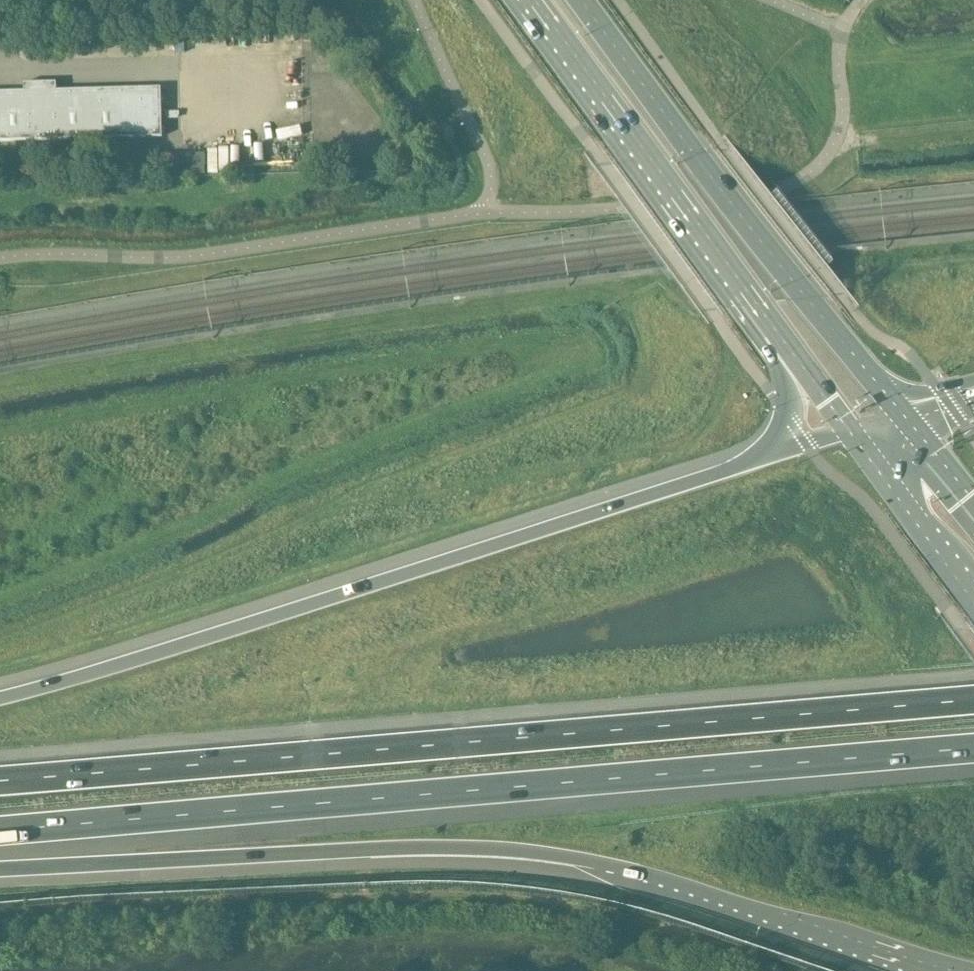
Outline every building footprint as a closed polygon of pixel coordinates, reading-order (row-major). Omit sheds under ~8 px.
[(160,89),(56,92),(56,83),(23,84),(23,92),(0,93),(0,142),(162,138),(160,89)] [(171,175),(223,173),(222,151),(170,153),(171,175)]
